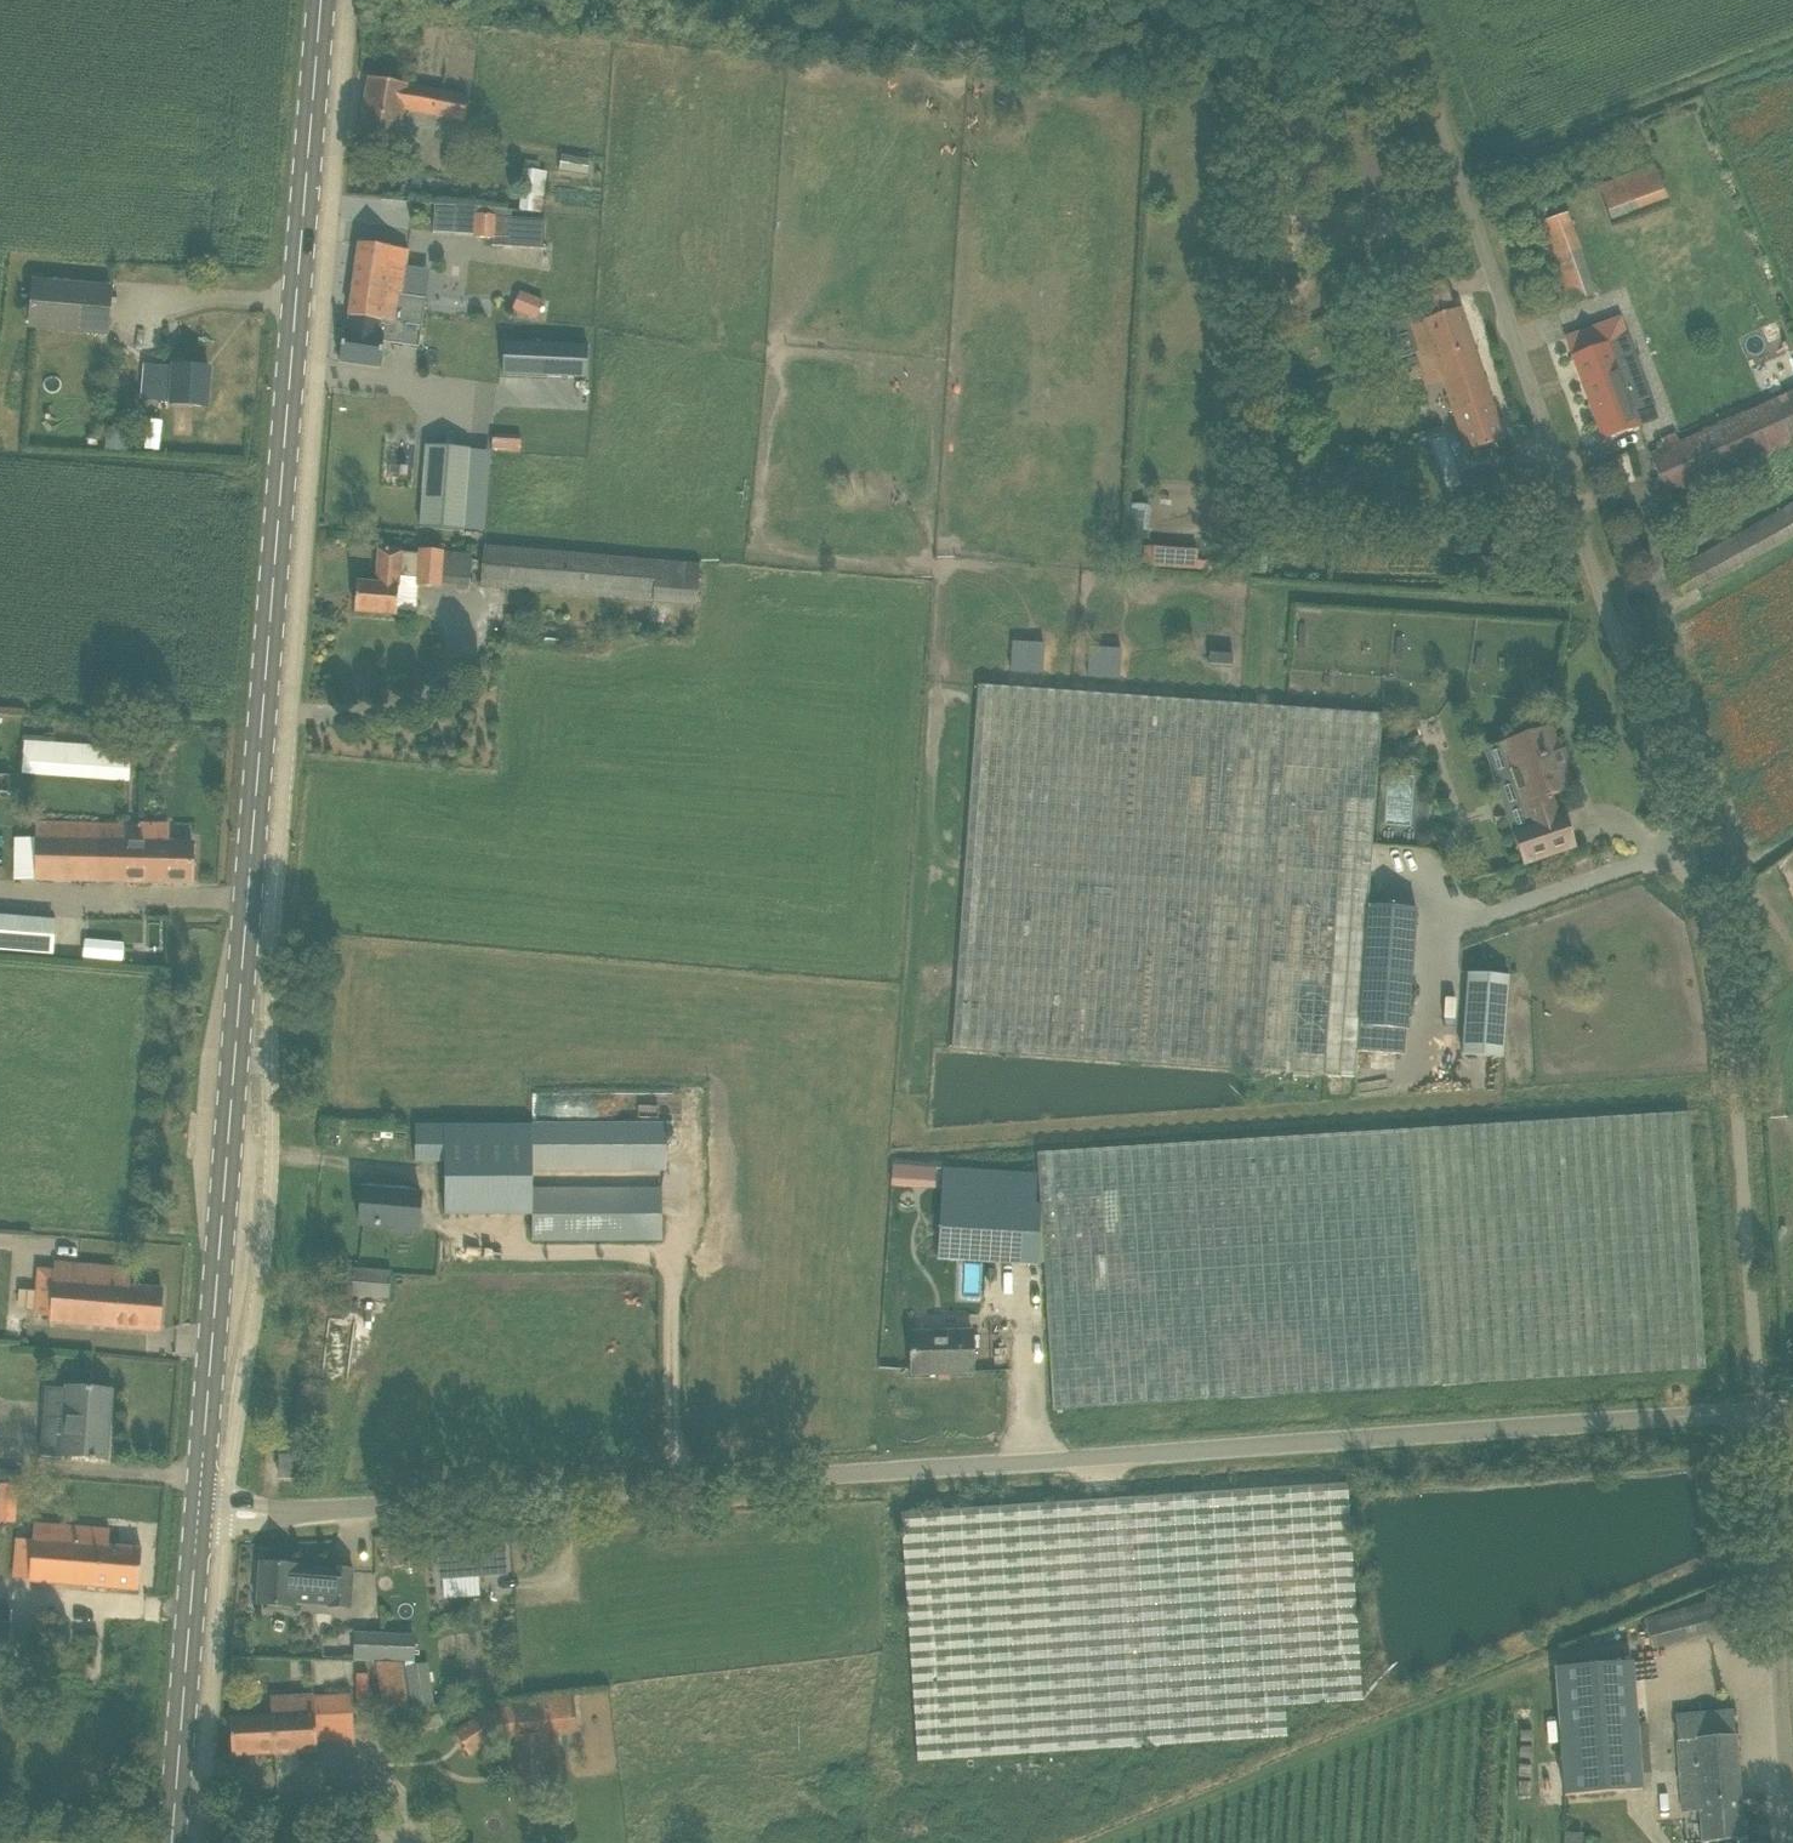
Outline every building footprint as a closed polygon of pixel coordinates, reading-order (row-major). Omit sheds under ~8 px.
[(402,111),(464,122),(469,96),(369,78),(359,134),(397,141),(402,111)] [(545,198),(545,169),(525,170),(526,199),(545,198)] [(1600,186),(1613,220),(1669,199),(1657,171),(1631,180),(1629,175),(1600,186)] [(477,207),(456,206),(454,234),(476,235),(476,217),(477,209),(477,207)] [(494,217),(476,217),(475,238),(493,239),(494,217)] [(546,220),(494,217),(493,239),(492,246),(544,248),(546,220)] [(1566,305),(1598,294),(1582,249),(1580,250),(1569,219),(1540,229),(1566,305)] [(349,315),(386,321),(399,322),(409,252),(359,243),(359,244),(349,315)] [(30,284),(26,331),(107,337),(110,289),(30,284)] [(511,308),(535,319),(545,300),(520,288),(511,308)] [(1504,439),(1460,308),(1409,326),(1424,370),(1429,368),(1449,425),(1458,423),(1469,453),(1504,439)] [(344,330),(339,362),(379,368),(386,321),(349,315),(349,316),(350,316),(348,331),(344,330)] [(1641,388),(1615,320),(1565,338),(1603,441),(1640,426),(1628,393),(1641,388)] [(1747,363),(1792,349),(1784,321),(1739,335),(1747,363)] [(587,378),(588,346),(503,343),(502,375),(587,378)] [(206,407),(209,369),(173,366),(173,367),(150,365),(148,383),(172,386),(170,404),(206,407)] [(1650,456),(1667,496),(1792,441),(1792,393),(1650,456)] [(465,531),(471,448),(425,445),(420,528),(465,531)] [(1666,575),(1679,597),(1792,534),(1792,505),(1666,575)] [(1689,532),(1688,510),(1676,511),(1677,532),(1689,532)] [(484,545),(480,588),(697,606),(700,563),(484,545)] [(1142,546),(1141,566),(1213,571),(1214,562),(1194,560),(1195,550),(1142,546)] [(442,588),(446,551),(419,549),(418,553),(401,552),(401,550),(379,548),(376,585),(357,583),(355,611),(395,615),(399,576),(416,577),(416,586),(442,588)] [(1355,1077),(1357,1049),(1368,905),(1381,714),(978,686),(953,1049),(1355,1077)] [(1533,825),(1512,832),(1523,864),(1575,846),(1564,814),(1558,816),(1550,796),(1571,789),(1550,728),(1506,743),(1514,767),(1509,768),(1522,806),(1526,804),(1533,825)] [(24,732),(21,773),(130,780),(133,739),(24,732)] [(36,824),(35,881),(192,884),(193,842),(167,842),(168,824),(36,824)] [(1415,909),(1368,905),(1357,1049),(1405,1052),(1415,909)] [(53,953),(56,919),(0,914),(0,948),(53,953)] [(123,960),(124,940),(83,938),(82,959),(123,960)] [(1468,973),(1462,1054),(1503,1057),(1509,976),(1468,973)] [(1037,1153),(1040,1204),(1044,1263),(1053,1410),(1705,1369),(1689,1112),(1037,1153)] [(554,1170),(583,1169),(617,1168),(667,1169),(666,1123),(532,1124),(532,1170),(554,1170)] [(532,1124),(416,1124),(416,1163),(445,1163),(445,1214),(532,1214),(532,1190),(532,1170),(532,1124)] [(1036,1174),(944,1168),(939,1258),(1036,1264),(1044,1263),(1040,1204),(1034,1203),(1036,1174)] [(362,1189),(359,1224),(396,1227),(397,1215),(420,1216),(421,1195),(397,1193),(397,1192),(362,1189)] [(583,1189),(555,1190),(532,1190),(532,1214),(532,1241),(663,1240),(662,1190),(617,1190),(583,1189)] [(34,1316),(51,1317),(51,1320),(158,1330),(162,1289),(128,1286),(130,1270),(56,1263),(55,1269),(38,1268),(34,1316)] [(390,1298),(392,1271),(351,1269),(349,1295),(390,1298)] [(911,1333),(912,1374),(973,1373),(972,1332),(911,1333)] [(68,1386),(68,1390),(46,1388),(44,1416),(65,1418),(62,1456),(95,1462),(95,1459),(106,1460),(111,1390),(68,1386)] [(300,1457),(281,1455),(279,1479),(299,1481),(300,1457)] [(1285,1705),(1362,1700),(1347,1483),(900,1513),(918,1760),(1287,1736),(1285,1705)] [(36,1527),(35,1540),(15,1539),(12,1580),(138,1590),(141,1549),(108,1546),(110,1530),(36,1527)] [(437,1544),(438,1577),(442,1577),(479,1576),(508,1575),(506,1541),(437,1544)] [(296,1608),(297,1603),(350,1608),(353,1571),(260,1563),(257,1604),(296,1608)] [(1645,1617),(1650,1636),(1721,1617),(1716,1597),(1645,1617)] [(354,1632),(354,1660),(414,1661),(415,1634),(354,1632)] [(429,1661),(406,1664),(412,1708),(435,1705),(429,1661)] [(414,1730),(402,1664),(351,1662),(355,1694),(380,1690),(386,1727),(403,1725),(404,1732),(414,1730)] [(1633,1662),(1555,1667),(1563,1795),(1642,1790),(1633,1662)] [(539,1702),(479,1708),(481,1714),(454,1731),(467,1754),(494,1739),(512,1737),(515,1776),(558,1773),(555,1734),(577,1733),(573,1691),(538,1694),(539,1702)] [(355,1740),(351,1696),(271,1700),(272,1716),(230,1718),(232,1756),(317,1752),(316,1742),(355,1740)] [(1702,1842),(1743,1839),(1733,1711),(1675,1715),(1683,1813),(1700,1811),(1702,1842)] [(1582,1831),(1565,1830),(1564,1842),(1582,1842),(1582,1831)]
